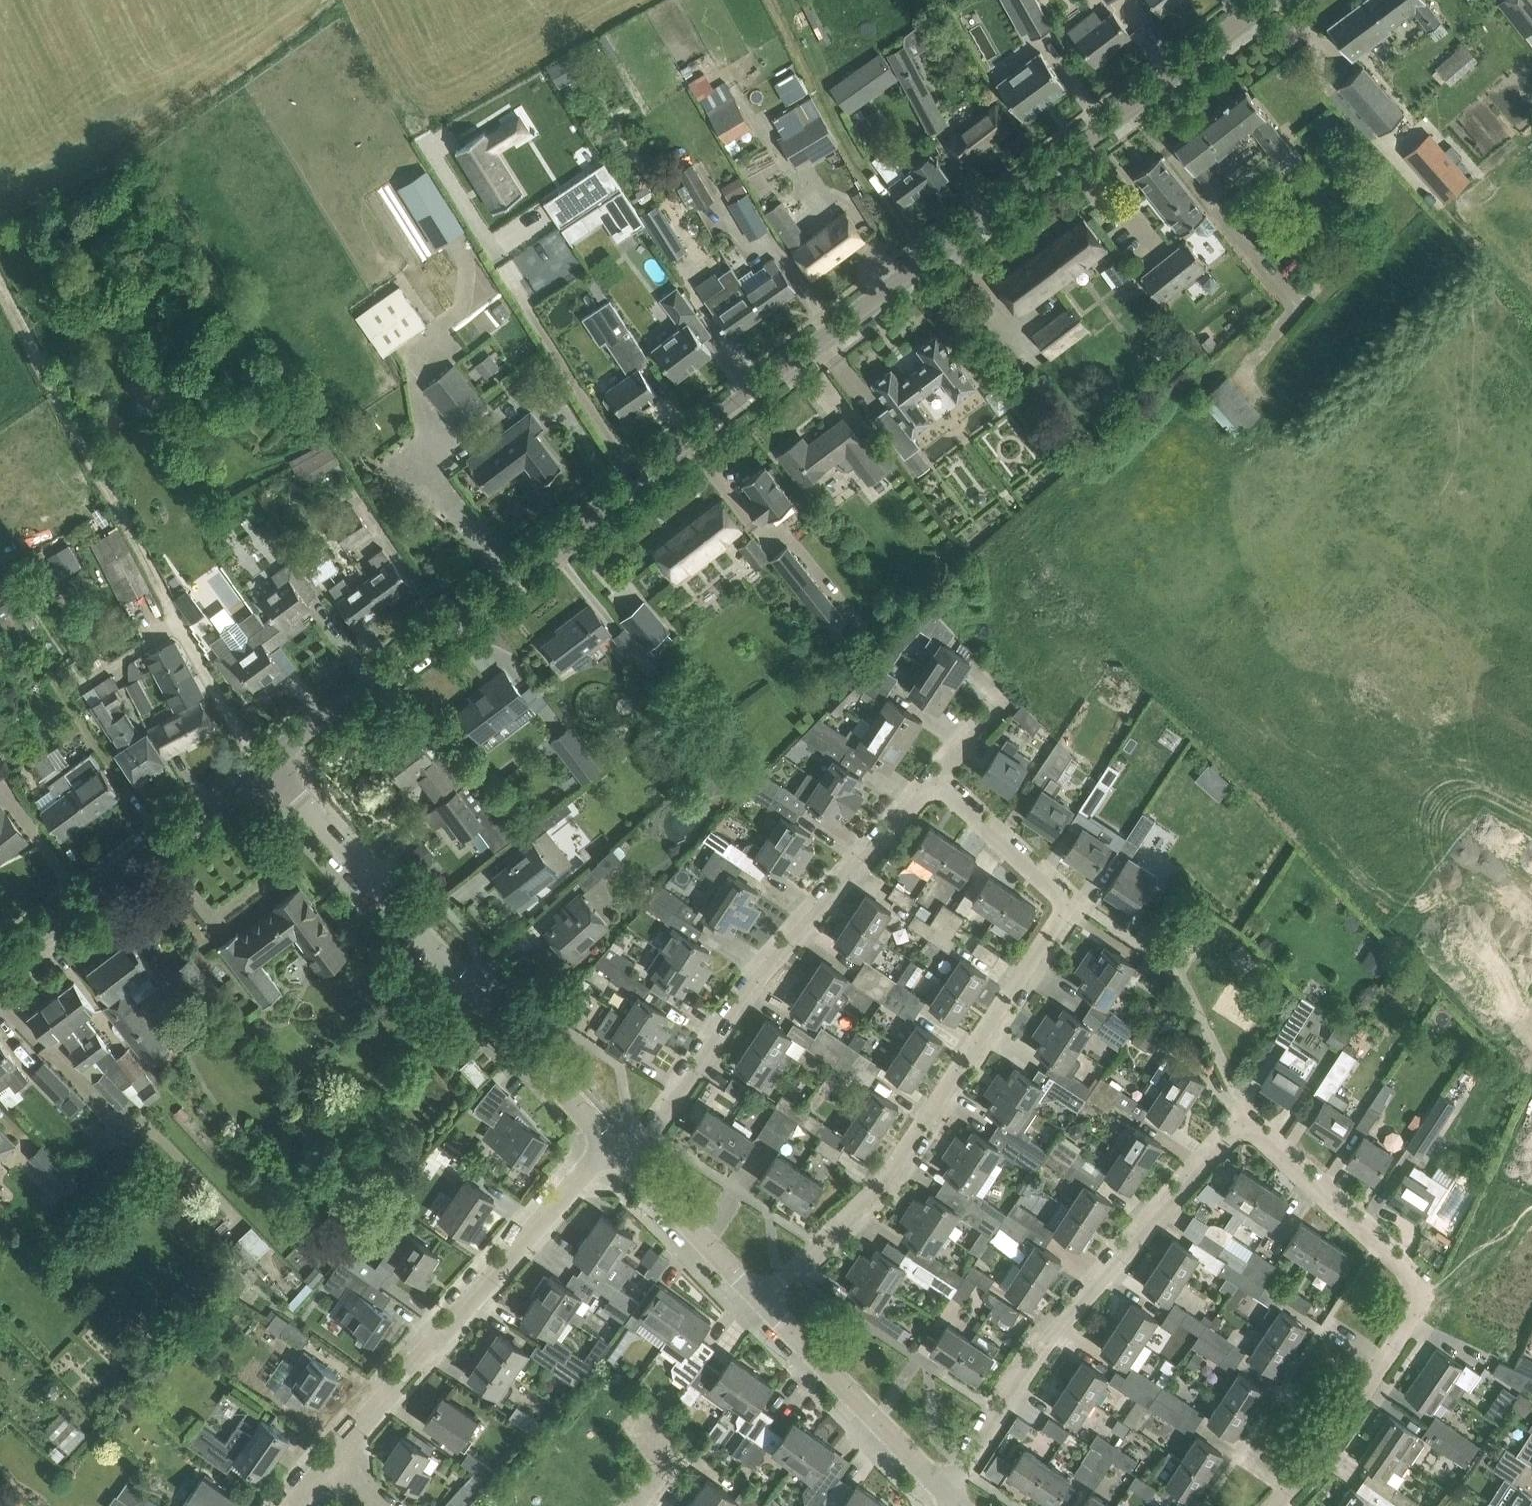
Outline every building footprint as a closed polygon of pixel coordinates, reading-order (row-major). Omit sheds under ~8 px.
[(1009,10),(1015,6),(1033,38),(1053,27),(1038,0),(1004,0),(1009,10)] [(1161,14),(1179,0),(1151,0),(1161,14)] [(1426,0),(1365,0),(1328,28),(1354,62),(1381,42),(1378,38),(1414,11),(1429,32),(1442,21),(1426,0)] [(1502,5),(1527,36),(1531,32),(1531,0),(1509,0),(1502,5)] [(1078,41),(1096,64),(1110,53),(1109,51),(1130,35),(1113,13),(1103,21),(1095,11),(1070,30),(1078,40),(1078,41)] [(1465,43),(1437,68),(1450,83),(1478,58),(1465,43)] [(578,51),(547,69),(560,89),(590,71),(578,51)] [(997,84),(1024,120),(1067,87),(1041,52),(997,84)] [(882,53),(831,91),(848,114),(899,76),(882,53)] [(1363,64),(1338,86),(1379,133),(1404,111),(1363,64)] [(797,70),(778,82),(790,102),(809,91),(797,70)] [(903,84),(929,132),(940,126),(915,78),(903,84)] [(1247,90),(1175,146),(1196,173),(1252,129),(1277,160),(1277,159),(1286,170),(1301,158),(1292,148),(1247,90)] [(811,98),(773,120),(783,137),(779,139),(796,169),(838,144),(811,98)] [(736,99),(709,114),(724,141),(751,126),(736,99)] [(947,142),(964,165),(1012,129),(995,106),(947,142)] [(521,107),(457,144),(492,202),(523,183),(500,144),(532,126),(521,107)] [(1430,134),(1410,151),(1427,170),(1440,185),(1450,197),(1469,179),(1455,162),(1445,151),(1430,134)] [(1451,145),(1445,151),(1455,162),(1461,157),(1451,145)] [(892,155),(877,166),(905,204),(927,187),(930,190),(948,177),(937,162),(939,161),(937,159),(936,160),(931,154),(906,173),(892,155)] [(1159,157),(1160,157),(1136,175),(1135,176),(1180,234),(1192,225),(1199,234),(1209,235),(1219,227),(1161,156),(1161,155),(1159,157)] [(694,165),(678,174),(699,209),(714,200),(694,165)] [(1211,168),(1200,176),(1217,195),(1228,187),(1211,168)] [(610,169),(567,196),(580,216),(623,189),(610,169)] [(427,171),(400,188),(436,246),(463,229),(427,171)] [(731,198),(749,188),(743,175),(724,185),(731,198)] [(622,190),(562,229),(571,242),(604,221),(613,234),(639,216),(622,190)] [(747,194),(730,204),(750,239),(767,228),(747,194)] [(765,214),(812,278),(865,239),(845,212),(805,242),(778,205),(765,214)] [(1107,249),(1084,219),(997,284),(1020,315),(1107,249)] [(672,224),(652,236),(679,278),(698,267),(672,224)] [(1187,240),(1141,277),(1161,304),(1208,267),(1187,240)] [(767,276),(747,290),(763,314),(797,290),(781,266),(780,267),(774,257),(760,266),(767,276)] [(1106,268),(1115,285),(1127,278),(1117,262),(1106,268)] [(711,315),(727,339),(763,314),(747,290),(732,267),(718,277),(724,286),(704,300),(713,313),(711,315)] [(401,287),(355,317),(382,357),(428,327),(401,287)] [(653,349),(656,352),(677,380),(678,379),(677,378),(710,354),(711,354),(712,353),(686,319),(696,312),(677,288),(661,300),(682,327),(654,348),(653,349)] [(1178,321),(1189,312),(1190,305),(1185,299),(1177,298),(1171,303),(1170,310),(1178,321)] [(43,305),(41,306),(46,314),(58,309),(53,300),(43,305)] [(650,360),(648,357),(609,301),(583,319),(601,345),(607,341),(629,375),(607,390),(609,393),(605,395),(604,400),(609,407),(613,408),(617,405),(626,418),(658,396),(639,368),(650,360)] [(1072,306),(1034,333),(1050,355),(1087,327),(1072,306)] [(957,400),(976,386),(937,335),(918,349),(928,362),(901,382),(892,369),(873,383),(890,406),(875,417),(905,457),(917,447),(920,445),(912,434),(931,420),(915,400),(942,380),(957,400)] [(453,365),(426,388),(461,428),(488,405),(453,365)] [(142,402),(158,394),(146,373),(131,381),(142,402)] [(1226,379),(1207,395),(1241,433),(1260,417),(1226,379)] [(99,390),(91,394),(96,402),(103,397),(99,390)] [(472,469),(489,491),(526,463),(541,483),(562,467),(537,434),(544,428),(532,412),(481,449),(487,458),(474,467),(473,468),(472,469)] [(833,432),(831,429),(802,451),(796,443),(780,455),(803,485),(834,462),(838,467),(842,469),(847,470),(851,468),(856,465),(869,482),(873,480),(875,483),(899,465),(885,447),(873,457),(861,442),(862,441),(861,440),(860,440),(845,420),(846,420),(845,418),(838,424),(837,424),(837,425),(837,426),(837,427),(839,428),(833,432)] [(313,433),(312,439),(315,445),(318,450),(331,442),(323,428),(313,433)] [(318,450),(293,464),(304,483),(342,459),(331,442),(318,450)] [(917,447),(905,457),(918,474),(930,465),(917,447)] [(793,501),(766,466),(743,483),(754,497),(746,503),(762,524),(793,501)] [(742,528),(720,500),(655,550),(677,579),(742,528)] [(346,523),(335,530),(346,547),(371,529),(354,504),(340,514),(346,523)] [(753,537),(740,548),(757,570),(770,559),(753,537)] [(128,600),(150,588),(124,539),(113,545),(118,555),(107,561),(128,600)] [(323,539),(299,554),(318,583),(341,567),(323,539)] [(70,544),(46,559),(59,579),(83,563),(70,544)] [(790,545),(773,558),(833,633),(849,620),(790,545)] [(380,570),(366,581),(384,603),(410,583),(383,548),(370,557),(380,570)] [(274,616),(264,623),(280,644),(306,625),(299,614),(311,605),(308,601),(318,593),(294,561),(273,576),(280,586),(261,600),(274,616)] [(330,588),(357,623),(384,603),(366,581),(354,590),(344,578),(330,588)] [(25,580),(6,593),(15,607),(34,593),(25,580)] [(188,588),(176,597),(194,622),(206,613),(188,588)] [(15,607),(6,593),(0,598),(0,618),(15,607)] [(644,601),(623,620),(649,650),(670,632),(644,601)] [(928,604),(890,643),(900,650),(921,628),(931,635),(925,645),(932,649),(922,664),(954,685),(970,660),(947,645),(955,632),(928,604)] [(569,627),(544,645),(561,667),(570,661),(576,668),(580,668),(592,659),(593,654),(588,647),(610,630),(591,605),(567,623),(569,627)] [(271,651),(280,644),(264,623),(216,658),(241,691),(250,684),(254,689),(283,668),(271,651)] [(625,628),(615,637),(636,661),(646,653),(625,628)] [(202,693),(183,658),(174,641),(148,655),(176,707),(202,693)] [(890,643),(862,671),(890,689),(898,677),(888,670),(900,650),(890,643)] [(137,661),(129,665),(129,682),(143,674),(137,661)] [(907,689),(938,709),(954,685),(922,664),(907,689)] [(490,689),(461,712),(488,749),(536,713),(504,671),(486,685),(490,689)] [(884,698),(885,697),(890,689),(862,671),(854,679),(856,680),(837,701),(845,706),(847,707),(867,687),(884,698)] [(95,685),(103,697),(110,707),(122,700),(116,690),(119,688),(110,675),(95,685)] [(142,676),(128,683),(142,711),(156,704),(142,676)] [(153,772),(117,718),(110,707),(103,697),(95,685),(84,693),(121,749),(117,752),(137,783),(153,772)] [(869,721),(873,724),(874,725),(905,745),(921,720),(885,697),(884,698),(869,721)] [(836,715),(845,706),(837,701),(829,708),(836,715)] [(147,730),(148,731),(165,756),(216,729),(201,702),(147,730)] [(1042,723),(1023,703),(1013,715),(1034,735),(1042,723)] [(126,712),(117,718),(153,772),(169,762),(165,756),(148,731),(142,736),(126,712)] [(831,724),(821,717),(810,728),(831,741),(848,752),(849,753),(857,741),(846,734),(831,724)] [(859,748),(889,768),(905,745),(874,725),(859,748)] [(810,728),(802,737),(824,751),(831,741),(810,728)] [(587,781),(605,768),(575,729),(557,742),(587,781)] [(416,772),(440,804),(472,781),(439,737),(425,748),(417,737),(386,760),(403,782),(416,772)] [(1002,792),(1007,791),(1009,792),(1031,759),(1017,749),(1019,746),(1007,738),(1000,748),(982,775),(994,783),(996,788),(1002,792)] [(1042,764),(1054,772),(1059,776),(1072,757),(1073,755),(1058,740),(1042,764)] [(57,748),(50,753),(61,769),(68,764),(57,748)] [(63,772),(67,777),(94,815),(122,794),(90,751),(63,772)] [(43,782),(61,769),(50,753),(31,766),(43,782)] [(836,760),(822,780),(857,803),(863,794),(856,789),(863,778),(836,760)] [(1197,776),(1222,798),(1236,783),(1211,760),(1197,776)] [(1077,813),(1088,820),(1108,790),(1106,789),(1118,770),(1109,764),(1077,813)] [(41,810),(62,838),(94,815),(67,777),(63,772),(48,783),(59,798),(41,810)] [(850,814),(857,803),(822,780),(822,781),(811,774),(797,795),(764,774),(756,782),(802,812),(808,802),(835,820),(843,809),(850,814)] [(1025,815),(1053,834),(1070,808),(1054,797),(1063,784),(1051,776),(1025,815)] [(449,816),(464,837),(478,826),(496,851),(514,838),(502,821),(472,781),(440,804),(426,814),(436,826),(449,816)] [(782,814),(768,835),(805,859),(811,850),(804,845),(811,834),(792,822),(799,811),(801,813),(802,812),(756,782),(748,792),(782,814)] [(545,816),(553,826),(575,809),(568,799),(545,816)] [(27,840),(0,804),(0,861),(27,840)] [(1131,858),(1155,820),(1144,812),(1110,864),(1120,870),(1106,891),(1133,909),(1156,874),(1131,858)] [(513,813),(502,821),(514,838),(526,829),(513,813)] [(931,827),(914,853),(936,868),(954,842),(931,827)] [(1102,858),(1110,864),(1119,850),(1084,827),(1066,854),(1093,871),(1102,858)] [(549,828),(520,851),(523,855),(497,875),(518,903),(558,872),(556,870),(570,859),(559,845),(561,843),(549,828)] [(798,870),(805,859),(768,835),(761,847),(753,842),(745,844),(742,848),(730,840),(729,841),(712,830),(704,838),(760,876),(768,865),(784,876),(791,865),(798,870)] [(760,876),(704,838),(716,847),(701,869),(723,884),(730,873),(736,877),(743,866),(760,877),(760,876)] [(977,857),(954,842),(936,868),(959,883),(977,857)] [(423,843),(412,851),(422,865),(433,857),(423,843)] [(618,844),(578,881),(587,890),(627,854),(618,844)] [(717,893),(752,917),(759,907),(752,903),(759,892),(736,877),(730,873),(723,884),(717,893)] [(1013,891),(990,876),(973,902),(996,917),(1013,891)] [(889,896),(909,909),(916,899),(896,885),(889,896)] [(673,910),(692,923),(701,910),(664,886),(653,897),(673,910)] [(321,976),(350,954),(300,888),(274,907),(276,909),(241,936),(238,932),(220,946),(263,1005),(281,991),(260,963),(294,938),(321,976)] [(1036,907),(1013,891),(996,917),(1019,933),(1036,907)] [(703,914),(732,933),(739,922),(746,927),(752,917),(717,893),(703,914)] [(866,895),(850,918),(876,935),(885,940),(892,930),(883,925),(892,912),(866,895)] [(579,896),(569,906),(572,910),(548,932),(571,957),(606,925),(579,896)] [(673,910),(653,897),(645,907),(665,921),(673,910)] [(930,923),(936,927),(941,930),(954,911),(943,903),(930,923)] [(965,918),(954,911),(941,930),(951,938),(965,918)] [(908,925),(928,938),(936,927),(930,923),(916,914),(908,925)] [(876,935),(850,918),(835,940),(861,958),(876,935)] [(936,927),(928,938),(948,951),(955,940),(951,938),(941,930),(936,927)] [(667,938),(662,947),(704,975),(710,966),(703,962),(710,951),(696,942),(678,929),(670,940),(667,938)] [(973,952),(980,941),(972,935),(965,946),(973,952)] [(1266,937),(1259,943),(1268,952),(1275,946),(1266,937)] [(1376,939),(1368,949),(1386,962),(1394,951),(1376,939)] [(154,970),(131,940),(88,972),(110,1001),(104,1006),(149,1066),(171,1049),(127,990),(154,970)] [(973,952),(993,965),(1000,955),(980,941),(973,952)] [(614,964),(629,973),(636,963),(610,946),(603,956),(614,964)] [(1092,952),(1085,962),(1120,985),(1134,965),(1106,946),(1099,956),(1092,952)] [(697,986),(704,975),(662,947),(647,969),(658,976),(651,987),(667,998),(675,987),(683,992),(690,981),(697,986)] [(192,956),(171,971),(193,999),(213,983),(192,956)] [(647,985),(629,973),(614,964),(603,956),(596,967),(636,992),(622,1013),(662,1039),(668,1030),(661,1025),(668,1014),(660,1009),(667,998),(651,987),(651,988),(647,985)] [(896,981),(889,990),(919,1010),(925,1000),(903,986),(918,963),(911,958),(896,981)] [(961,958),(945,981),(972,998),(987,975),(961,958)] [(807,983),(832,1000),(840,1006),(842,1007),(849,997),(844,994),(853,981),(822,961),(807,983)] [(889,990),(896,981),(866,961),(859,971),(889,990)] [(1086,976),(1079,987),(1107,1005),(1120,985),(1085,962),(1079,971),(1086,976)] [(889,990),(859,971),(853,981),(883,1000),(889,990)] [(956,1021),(972,998),(945,981),(930,1003),(956,1021)] [(52,1000),(98,1060),(104,1068),(105,1067),(107,1069),(124,1087),(146,1070),(130,1049),(117,1058),(86,1017),(96,1010),(75,982),(52,1000)] [(554,1010),(568,1019),(588,990),(577,983),(554,1010)] [(832,1000),(807,983),(791,1006),(817,1024),(832,1000)] [(912,1020),(919,1010),(889,990),(883,1000),(912,1020)] [(98,1060),(52,1000),(28,1017),(49,1044),(60,1036),(78,1059),(74,1062),(83,1071),(98,1060)] [(1241,1023),(1249,1028),(1261,1008),(1253,1004),(1241,1023)] [(863,1021),(842,1007),(840,1006),(834,1016),(856,1030),(863,1021)] [(623,1060),(631,1049),(641,1056),(648,1045),(655,1050),(662,1039),(622,1013),(622,1014),(612,1007),(596,1031),(610,1041),(605,1048),(623,1060)] [(1050,1015),(1043,1025),(1079,1048),(1092,1028),(1064,1009),(1057,1020),(1050,1015)] [(1109,1024),(1129,1037),(1137,1026),(1117,1012),(1109,1024)] [(1287,1046),(1262,1084),(1289,1102),(1311,1068),(1317,1059),(1291,1042),(1303,1022),(1291,1014),(1275,1038),(1287,1046)] [(788,1033),(766,1019),(751,1042),(777,1059),(786,1065),(789,1067),(796,1056),(800,1059),(808,1047),(815,1037),(794,1023),(788,1033)] [(917,1023),(902,1046),(928,1064),(943,1041),(917,1023)] [(1122,1048),(1129,1037),(1109,1024),(1101,1035),(1122,1048)] [(1071,1076),(1066,1085),(1086,1099),(1093,1088),(1072,1075),(1082,1061),(1074,1056),(1079,1048),(1043,1025),(1037,1034),(1044,1039),(1037,1050),(1063,1068),(1062,1070),(1071,1076)] [(845,1056),(852,1046),(822,1026),(815,1037),(845,1056)] [(1152,1036),(1138,1027),(1130,1039),(1143,1048),(1152,1036)] [(815,1037),(808,1047),(838,1067),(845,1056),(815,1037)] [(12,1082),(17,1088),(29,1079),(16,1062),(17,1062),(0,1040),(0,1091),(12,1082)] [(777,1059),(751,1042),(736,1065),(771,1088),(786,1065),(777,1059)] [(882,1066),(852,1046),(845,1056),(875,1076),(882,1066)] [(912,1086),(928,1064),(902,1046),(886,1069),(912,1086)] [(1343,1049),(1314,1092),(1326,1100),(1309,1125),(1336,1143),(1353,1118),(1344,1112),(1350,1103),(1335,1093),(1358,1059),(1343,1049)] [(473,1055),(463,1064),(461,1065),(479,1086),(491,1075),(473,1055)] [(845,1056),(838,1067),(869,1087),(875,1076),(845,1056)] [(73,1116),(86,1102),(46,1061),(32,1074),(73,1116)] [(1152,1080),(1188,1104),(1203,1081),(1174,1061),(1170,1063),(1165,1069),(1163,1068),(1158,1069),(1152,1080)] [(1032,1079),(1015,1068),(1008,1079),(1001,1074),(994,1084),(1030,1107),(1038,1096),(1039,1098),(1055,1095),(1078,1111),(1079,1109),(1086,1099),(1066,1085),(1039,1068),(1032,1079)] [(133,1097),(124,1087),(107,1069),(93,1082),(120,1110),(133,1097)] [(726,1088),(746,1101),(753,1091),(733,1077),(726,1088)] [(1101,1077),(1094,1087),(1115,1101),(1122,1091),(1101,1077)] [(1148,1110),(1173,1126),(1188,1104),(1152,1080),(1144,1090),(1156,1098),(1148,1110)] [(1004,1120),(996,1131),(1025,1150),(1035,1156),(1044,1162),(1050,1152),(1030,1139),(1032,1136),(1024,1131),(1037,1112),(1030,1107),(994,1084),(988,1093),(995,1098),(988,1109),(1004,1120)] [(494,1085),(464,1122),(529,1165),(547,1138),(537,1132),(541,1127),(509,1094),(506,1098),(494,1085)] [(1095,1102),(1108,1111),(1115,1101),(1094,1087),(1086,1099),(1079,1109),(1087,1114),(1095,1102)] [(873,1090),(858,1112),(884,1130),(899,1107),(873,1090)] [(773,1105),(777,1108),(788,1115),(793,1118),(800,1108),(780,1094),(773,1105)] [(1370,1105),(1357,1126),(1367,1132),(1380,1111),(1370,1105)] [(800,1108),(793,1118),(799,1122),(816,1132),(823,1122),(800,1107),(800,1108)] [(691,1134),(719,1152),(736,1126),(709,1108),(691,1134)] [(760,1133),(771,1140),(788,1115),(777,1108),(760,1133)] [(842,1135),(868,1153),(884,1130),(858,1112),(842,1135)] [(799,1122),(793,1118),(788,1115),(771,1140),(782,1148),(799,1122)] [(1122,1151),(1147,1167),(1162,1144),(1137,1127),(1136,1128),(1128,1122),(1113,1145),(1122,1151)] [(754,1138),(736,1126),(719,1152),(737,1164),(754,1138)] [(0,1128),(0,1159),(16,1144),(0,1128)] [(1420,1129),(1404,1153),(1417,1162),(1433,1138),(1420,1129)] [(952,1147),(988,1171),(1002,1150),(1036,1173),(1044,1162),(1035,1156),(1025,1150),(996,1131),(989,1142),(973,1131),(966,1142),(959,1137),(952,1147)] [(1364,1136),(1348,1161),(1374,1179),(1391,1153),(1364,1136)] [(815,1147),(836,1161),(843,1150),(822,1137),(815,1147)] [(1057,1141),(1050,1152),(1072,1165),(1078,1155),(1057,1141)] [(43,1143),(29,1157),(53,1182),(67,1168),(43,1143)] [(472,1163),(445,1145),(436,1158),(463,1176),(472,1163)] [(1002,1225),(1008,1215),(985,1199),(986,1198),(975,1190),(988,1171),(952,1147),(946,1157),(953,1161),(946,1172),(965,1185),(958,1195),(948,1189),(947,1189),(1002,1225)] [(1132,1190),(1147,1167),(1122,1151),(1107,1174),(1132,1190)] [(1072,1165),(1050,1152),(1044,1162),(1065,1176),(1072,1165)] [(1082,1152),(1068,1172),(1086,1184),(1100,1164),(1082,1152)] [(778,1154),(760,1180),(783,1195),(801,1169),(778,1154)] [(1400,1206),(1416,1217),(1423,1207),(1431,1212),(1448,1187),(1415,1165),(1408,1175),(1406,1174),(1391,1197),(1401,1204),(1400,1206)] [(801,1169),(783,1195),(806,1210),(824,1184),(801,1169)] [(1244,1217),(1265,1184),(1242,1169),(1226,1194),(1227,1195),(1222,1203),(1244,1217)] [(469,1236),(495,1199),(467,1180),(441,1217),(469,1236)] [(1271,1225),(1288,1199),(1265,1184),(1244,1217),(1242,1221),(1261,1234),(1264,1235),(1271,1225)] [(1086,1185),(1071,1208),(1095,1224),(1110,1201),(1086,1185)] [(947,1233),(959,1215),(993,1238),(1002,1225),(947,1189),(940,1200),(931,1194),(924,1205),(917,1200),(911,1209),(947,1233)] [(1095,1224),(1071,1208),(1058,1227),(1018,1200),(1010,1213),(1050,1240),(1056,1231),(1080,1247),(1081,1246),(1086,1249),(1093,1237),(1088,1234),(1095,1224)] [(933,1254),(947,1233),(911,1209),(904,1220),(911,1224),(904,1235),(933,1254)] [(1010,1213),(1008,1215),(1002,1225),(1026,1241),(1027,1250),(1030,1252),(1021,1266),(1021,1267),(1046,1284),(1062,1260),(1044,1248),(1050,1240),(1010,1213)] [(602,1214),(588,1235),(620,1255),(634,1235),(602,1214)] [(1184,1279),(1198,1257),(1206,1263),(1205,1264),(1238,1286),(1246,1274),(1218,1256),(1225,1246),(1233,1233),(1221,1225),(1214,1223),(1210,1224),(1210,1225),(1195,1215),(1184,1232),(1199,1241),(1192,1251),(1174,1239),(1159,1262),(1184,1279)] [(1309,1263),(1325,1238),(1302,1223),(1286,1248),(1309,1263)] [(382,1262),(394,1271),(398,1265),(425,1284),(435,1269),(431,1266),(439,1254),(404,1230),(382,1262)] [(597,1289),(611,1298),(633,1312),(640,1302),(605,1278),(613,1266),(632,1278),(639,1267),(620,1255),(588,1235),(575,1255),(589,1264),(581,1277),(574,1272),(574,1273),(597,1289)] [(1348,1253),(1325,1238),(1309,1263),(1332,1278),(1348,1253)] [(1247,1261),(1225,1246),(1218,1256),(1246,1274),(1251,1278),(1265,1257),(1254,1251),(1247,1261)] [(856,1265),(892,1289),(903,1271),(928,1287),(930,1283),(952,1297),(952,1296),(953,1296),(959,1287),(929,1267),(907,1252),(899,1264),(877,1249),(870,1260),(863,1255),(856,1265)] [(352,1251),(344,1262),(380,1286),(388,1275),(352,1251)] [(656,1281),(670,1261),(660,1253),(645,1273),(656,1281)] [(929,1267),(959,1287),(966,1277),(936,1257),(929,1267)] [(1276,1265),(1265,1257),(1251,1278),(1262,1285),(1276,1265)] [(359,1331),(358,1333),(363,1337),(364,1335),(375,1342),(393,1316),(362,1294),(371,1281),(379,1287),(380,1286),(344,1262),(342,1260),(324,1286),(341,1297),(330,1312),(359,1331)] [(1159,1262),(1144,1285),(1169,1302),(1184,1279),(1159,1262)] [(860,1297),(853,1307),(897,1337),(903,1327),(878,1309),(892,1289),(856,1265),(850,1275),(857,1279),(850,1290),(860,1297)] [(975,1265),(967,1276),(988,1289),(995,1278),(975,1265)] [(1006,1289),(1031,1306),(1046,1284),(1021,1267),(1006,1289)] [(233,1272),(222,1288),(237,1297),(248,1281),(233,1272)] [(533,1292),(537,1295),(568,1316),(582,1325),(588,1317),(574,1308),(582,1296),(589,1300),(597,1289),(574,1273),(566,1285),(551,1275),(549,1278),(545,1275),(534,1291),(533,1291),(533,1292)] [(1246,1274),(1238,1286),(1225,1306),(1234,1311),(1247,1291),(1259,1299),(1266,1287),(1262,1285),(1251,1278),(1246,1274)] [(966,1277),(959,1287),(953,1296),(963,1303),(977,1283),(987,1289),(988,1289),(967,1276),(966,1278),(966,1277)] [(667,1337),(690,1305),(662,1284),(646,1306),(650,1309),(642,1320),(667,1337)] [(217,1290),(208,1300),(214,1305),(222,1304),(227,1298),(217,1290)] [(1286,1300),(1306,1314),(1313,1303),(1293,1290),(1286,1300)] [(554,1337),(568,1316),(537,1295),(523,1316),(554,1337)] [(985,1314),(1009,1329),(1020,1311),(997,1296),(985,1314)] [(604,1308),(625,1323),(633,1312),(611,1298),(604,1308)] [(635,1330),(642,1320),(650,1309),(646,1306),(640,1302),(633,1312),(625,1323),(635,1330)] [(1157,1320),(1132,1303),(1117,1326),(1142,1343),(1157,1320)] [(711,1321),(690,1305),(667,1337),(660,1347),(677,1359),(672,1367),(674,1379),(686,1387),(714,1348),(699,1337),(711,1321)] [(1168,1314),(1190,1328),(1201,1335),(1207,1326),(1174,1305),(1168,1314)] [(1282,1310),(1266,1333),(1291,1349),(1306,1326),(1282,1310)] [(310,1335),(290,1321),(278,1313),(267,1328),(279,1336),(282,1332),(303,1346),(310,1335)] [(1190,1328),(1168,1314),(1163,1323),(1184,1338),(1190,1328)] [(931,1350),(954,1365),(971,1340),(948,1325),(931,1350)] [(1117,1326),(1102,1349),(1127,1365),(1142,1343),(1117,1326)] [(1207,1326),(1201,1335),(1240,1361),(1246,1352),(1207,1326)] [(977,1331),(971,1340),(954,1365),(977,1380),(994,1355),(993,1355),(999,1346),(977,1331)] [(481,1351),(513,1373),(520,1363),(526,1367),(534,1356),(499,1333),(498,1335),(494,1332),(481,1351)] [(1276,1372),(1291,1349),(1266,1333),(1251,1356),(1276,1372)] [(1234,1370),(1240,1361),(1201,1335),(1195,1344),(1234,1370)] [(570,1350),(563,1360),(584,1375),(604,1352),(606,1350),(609,1345),(610,1344),(601,1338),(585,1360),(570,1350)] [(604,1352),(603,1354),(613,1362),(620,1353),(609,1345),(606,1350),(604,1352)] [(725,1409),(731,1401),(753,1371),(733,1356),(721,1373),(706,1361),(715,1348),(714,1348),(686,1387),(680,1396),(691,1404),(700,1392),(725,1409)] [(1465,1367),(1436,1348),(1420,1371),(1449,1392),(1459,1399),(1467,1388),(1470,1390),(1482,1372),(1468,1363),(1465,1367)] [(339,1376),(303,1351),(278,1390),(299,1404),(306,1394),(320,1403),(339,1376)] [(471,1374),(470,1376),(504,1399),(513,1387),(506,1382),(513,1373),(481,1351),(467,1371),(471,1374)] [(575,1386),(585,1375),(584,1375),(563,1360),(559,1358),(551,1370),(575,1386)] [(1092,1401),(1108,1378),(1083,1361),(1068,1384),(1092,1401)] [(1500,1361),(1493,1372),(1521,1391),(1524,1387),(1531,1376),(1500,1361)] [(1132,1368),(1126,1377),(1156,1397),(1162,1388),(1132,1368)] [(733,1474),(743,1461),(769,1425),(775,1416),(759,1405),(773,1385),(753,1371),(731,1401),(743,1410),(739,1419),(739,1429),(746,1435),(733,1454),(724,1467),(733,1474)] [(1126,1377),(1116,1371),(1109,1381),(1138,1400),(1145,1405),(1149,1407),(1156,1397),(1126,1377)] [(1434,1414),(1442,1402),(1453,1410),(1460,1399),(1459,1399),(1449,1392),(1420,1371),(1405,1394),(1434,1414)] [(1240,1374),(1225,1397),(1249,1412),(1264,1389),(1240,1374)] [(1531,1376),(1524,1387),(1531,1392),(1531,1376)] [(1068,1384),(1052,1407),(1077,1424),(1092,1401),(1068,1384)] [(1501,1422),(1519,1392),(1506,1384),(1488,1414),(1501,1422)] [(1162,1388),(1156,1397),(1199,1426),(1205,1416),(1162,1388)] [(672,1393),(665,1402),(671,1407),(678,1398),(672,1393)] [(444,1397),(426,1423),(467,1451),(475,1439),(469,1435),(478,1421),(444,1397)] [(1149,1407),(1152,1410),(1192,1436),(1199,1426),(1156,1397),(1149,1407)] [(1234,1435),(1249,1412),(1225,1397),(1210,1420),(1234,1435)] [(1124,1421),(1131,1426),(1145,1405),(1138,1400),(1124,1421)] [(533,1432),(543,1421),(517,1405),(509,1417),(533,1432)] [(1152,1410),(1149,1407),(1145,1405),(1131,1426),(1138,1431),(1152,1410)] [(1390,1415),(1374,1439),(1404,1459),(1410,1463),(1413,1465),(1426,1445),(1418,1439),(1420,1435),(1390,1415)] [(1017,1417),(1009,1429),(1022,1437),(1031,1424),(1018,1416),(1017,1417)] [(1049,1417),(1042,1428),(1062,1441),(1070,1431),(1049,1417)] [(1437,1417),(1430,1428),(1472,1457),(1479,1447),(1437,1417)] [(262,1477),(290,1437),(263,1419),(254,1433),(240,1423),(226,1442),(203,1425),(190,1444),(213,1461),(228,1471),(231,1467),(245,1477),(251,1469),(262,1477)] [(784,1436),(769,1425),(743,1461),(754,1468),(769,1447),(794,1465),(815,1435),(795,1420),(784,1436)] [(1123,1439),(1131,1426),(1124,1421),(1115,1434),(1123,1439)] [(1466,1467),(1472,1457),(1430,1428),(1423,1437),(1466,1467)] [(1531,1464),(1531,1431),(1530,1430),(1515,1454),(1528,1462),(1531,1464)] [(1111,1458),(1118,1447),(1097,1434),(1090,1445),(1092,1446),(1103,1453),(1111,1458)] [(835,1484),(840,1477),(824,1465),(835,1449),(815,1435),(794,1465),(814,1479),(805,1492),(807,1502),(804,1505),(820,1505),(835,1484)] [(1207,1476),(1222,1453),(1194,1435),(1179,1458),(1207,1476)] [(440,1461),(403,1436),(385,1462),(400,1472),(395,1479),(418,1494),(440,1461)] [(1410,1463),(1404,1459),(1374,1439),(1359,1461),(1388,1481),(1395,1470),(1402,1474),(1410,1463)] [(1072,1477),(1082,1484),(1103,1453),(1092,1446),(1072,1477)] [(1138,1460),(1118,1447),(1111,1458),(1113,1460),(1131,1471),(1138,1460)] [(1008,1474),(1031,1489),(1048,1464),(1025,1449),(1008,1474)] [(1507,1449),(1500,1459),(1521,1472),(1528,1462),(1515,1454),(1507,1449)] [(463,1463),(476,1471),(489,1481),(499,1471),(470,1452),(463,1463)] [(1207,1476),(1179,1458),(1170,1452),(1155,1474),(1192,1499),(1207,1476)] [(1113,1460),(1111,1458),(1103,1453),(1082,1484),(1093,1491),(1113,1460)] [(1514,1483),(1521,1472),(1500,1459),(1494,1470),(1514,1483)] [(992,1462),(986,1472),(998,1481),(1005,1471),(992,1462)] [(1048,1464),(1031,1489),(1054,1504),(1071,1479),(1048,1464)] [(444,1505),(466,1505),(489,1481),(476,1471),(444,1505)] [(1129,1486),(1149,1499),(1156,1488),(1136,1475),(1129,1486)] [(238,1500),(204,1476),(183,1505),(234,1505),(238,1500)] [(693,1500),(702,1505),(734,1505),(738,1500),(708,1479),(693,1500)] [(835,1484),(820,1505),(873,1505),(878,1499),(857,1484),(850,1494),(835,1484)] [(1504,1505),(1531,1505),(1531,1495),(1518,1485),(1504,1505)] [(117,1505),(138,1505),(136,1505),(133,1503),(141,1494),(129,1486),(116,1505),(117,1505)] [(1389,1498),(1373,1487),(1366,1497),(1351,1486),(1337,1505),(1401,1505),(1389,1498)] [(1389,1498),(1401,1505),(1423,1505),(1397,1487),(1389,1498)] [(1092,1493),(1083,1505),(1112,1505),(1092,1493)] [(136,1505),(138,1505),(160,1505),(143,1494),(142,1496),(141,1494),(133,1503),(136,1505)]
